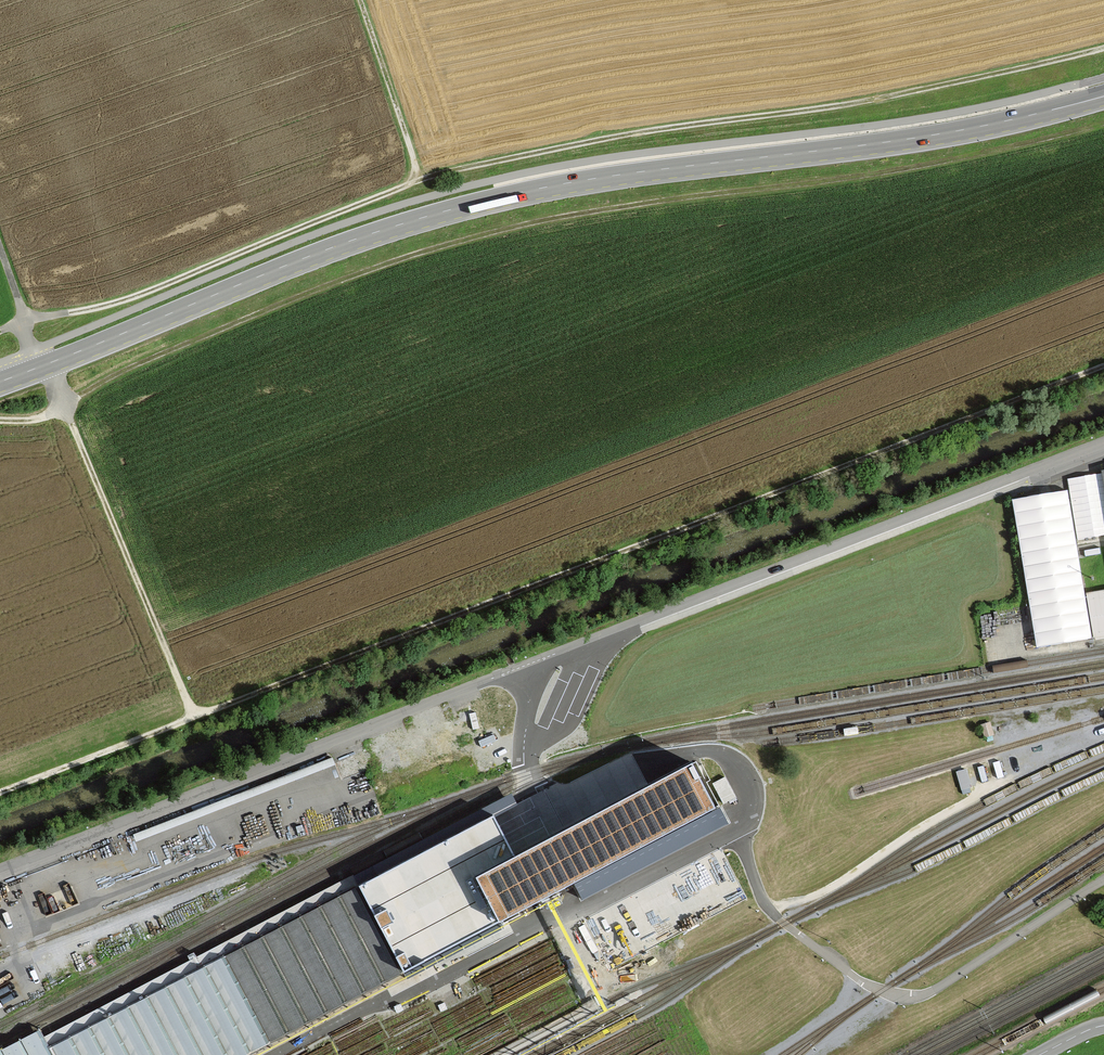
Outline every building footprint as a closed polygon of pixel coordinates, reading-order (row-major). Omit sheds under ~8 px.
[(1086,595),(1093,640),(1103,638),(1103,592),(1086,595)] [(980,726),(984,738),(992,735),(988,723),(980,726)] [(554,826),(553,827),(577,872),(601,859),(577,814),(592,807),(595,813),(630,795),(630,797),(640,792),(655,822),(689,804),(693,812),(701,808),(697,800),(747,774),(734,750),(676,780),(665,758),(623,780),(620,775),(585,793),(586,795),(548,815),(554,826)] [(404,977),(500,926),(453,836),(356,887),(48,1048),(52,1054),(242,1054),(401,972),(404,977)]
